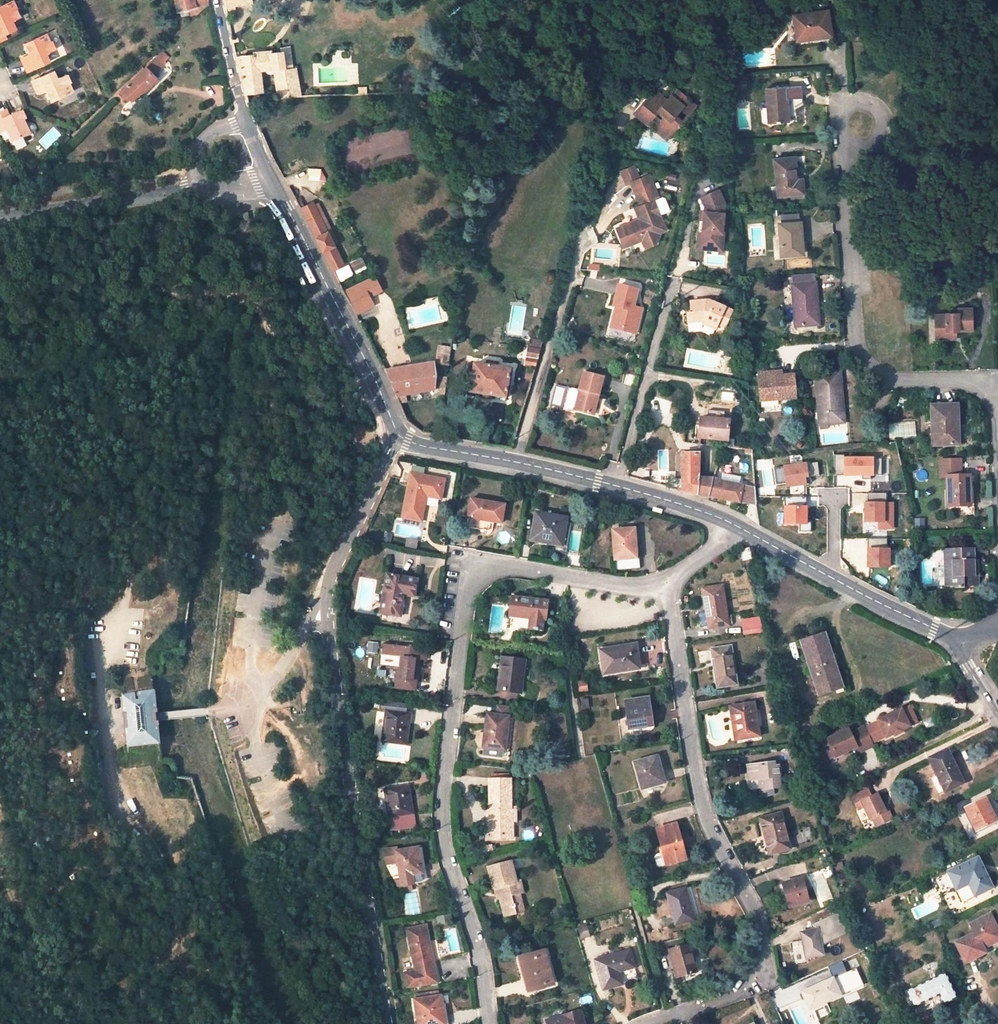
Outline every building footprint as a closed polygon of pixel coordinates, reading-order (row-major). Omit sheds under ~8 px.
[(21,16),(14,0),(13,0),(0,6),(0,37),(5,34),(14,30),(10,22),(14,20),(21,16)] [(178,11),(189,8),(190,15),(197,13),(209,3),(208,0),(176,0),(178,11)] [(235,11),(234,6),(234,0),(224,0),(227,12),(235,11)] [(794,16),(798,40),(812,38),(812,33),(831,31),(828,11),(794,16)] [(55,30),(49,33),(55,47),(61,45),(55,30)] [(47,53),(55,50),(48,34),(26,44),(30,54),(21,59),(28,72),(48,63),(44,55),(47,53)] [(293,69),(290,47),(281,48),(282,52),(286,70),(293,69)] [(245,93),(263,91),(261,70),(273,68),(278,97),(299,91),(296,69),(293,69),(286,70),(282,52),(238,57),(237,51),(235,52),(242,85),(244,85),(245,93)] [(134,101),(158,78),(153,73),(165,63),(158,55),(147,65),(147,67),(145,69),(142,71),(121,91),(132,103),(134,101)] [(74,91),(67,75),(59,79),(56,80),(52,72),(31,81),(38,94),(47,90),(52,101),(74,91)] [(725,77),(726,90),(730,89),(729,82),(746,81),(745,75),(725,77)] [(730,89),(746,88),(746,81),(729,82),(730,89)] [(766,88),(769,123),(789,122),(786,87),(766,88)] [(642,114),(640,116),(648,122),(652,118),(657,112),(664,118),(659,124),(671,134),(682,121),(675,115),(681,108),(688,114),(696,106),(676,89),(667,99),(664,104),(650,93),(636,110),(642,114)] [(667,99),(654,89),(650,93),(664,104),(667,99)] [(132,103),(129,106),(124,100),(118,106),(128,117),(139,106),(134,101),(132,103)] [(21,112),(11,117),(7,110),(5,111),(0,113),(0,133),(7,130),(12,143),(31,135),(21,112)] [(648,122),(667,139),(671,134),(659,124),(652,118),(648,122)] [(775,160),(778,196),(804,193),(802,180),(797,180),(794,157),(775,160)] [(638,190),(654,183),(650,175),(635,181),(638,190)] [(635,207),(639,219),(623,225),(630,244),(643,239),(646,247),(656,243),(659,235),(658,233),(666,230),(660,214),(669,211),(670,208),(666,197),(663,196),(659,197),(654,183),(638,190),(636,190),(641,204),(635,207)] [(720,190),(704,197),(707,206),(707,211),(704,229),(700,229),(698,241),(718,244),(719,232),(723,233),(727,204),(720,190)] [(325,255),(333,269),(345,263),(334,243),(337,241),(321,212),(318,213),(314,205),(312,202),(301,208),(304,214),(325,255)] [(780,224),(782,255),(803,253),(800,222),(780,224)] [(623,225),(617,227),(624,246),(630,244),(623,225)] [(723,251),(725,233),(723,233),(719,232),(718,244),(698,241),(697,247),(723,251)] [(351,262),(354,269),(364,265),(361,257),(351,262)] [(338,280),(353,275),(349,264),(335,269),(338,280)] [(815,274),(792,276),(793,286),(816,284),(815,274)] [(382,290),(375,276),(344,291),(356,314),(374,305),(370,296),(382,290)] [(617,284),(607,327),(637,334),(643,308),(635,306),(639,289),(617,284)] [(816,284),(793,286),(795,320),(801,319),(801,325),(819,324),(816,284)] [(709,300),(691,302),(691,310),(693,310),(694,313),(687,314),(688,316),(688,321),(688,323),(703,322),(717,328),(718,325),(725,328),(733,311),(709,300)] [(946,314),(935,315),(935,336),(943,336),(943,339),(956,339),(956,330),(972,330),(972,308),(958,308),(958,313),(946,313),(946,314)] [(530,339),(528,348),(540,350),(543,341),(530,339)] [(439,348),(437,362),(449,364),(451,350),(439,348)] [(528,348),(525,365),(535,367),(540,350),(528,348)] [(434,376),(434,363),(385,371),(394,390),(399,403),(406,401),(404,395),(435,389),(434,376)] [(474,365),(469,392),(506,398),(510,370),(474,365)] [(604,378),(583,372),(579,390),(572,388),(570,389),(566,405),(567,408),(591,414),(597,394),(600,395),(604,378)] [(816,374),(820,430),(828,429),(828,424),(840,423),(838,395),(842,395),(840,372),(816,374)] [(759,375),(760,400),(795,397),(794,377),(782,377),(771,378),(770,374),(759,375)] [(435,389),(435,393),(445,394),(447,378),(434,376),(435,389)] [(591,414),(594,415),(600,395),(597,394),(591,414)] [(957,405),(932,407),(933,434),(938,434),(939,444),(958,444),(957,405)] [(700,418),(699,438),(723,440),(727,440),(729,421),(700,418)] [(721,456),(732,457),(733,440),(727,440),(723,440),(721,456)] [(699,453),(683,453),(683,475),(683,490),(688,492),(697,494),(698,478),(699,453)] [(836,457),(836,476),(874,476),(874,456),(836,457)] [(946,477),(961,476),(960,460),(941,460),(941,477),(946,477)] [(816,475),(814,462),(807,463),(808,476),(816,475)] [(806,464),(775,465),(776,483),(785,482),(785,486),(807,486),(806,464)] [(411,475),(403,517),(421,520),(425,496),(440,498),(443,481),(411,475)] [(946,477),(947,506),(971,505),(970,476),(961,476),(946,477)] [(713,478),(698,478),(697,494),(709,496),(713,479),(713,478)] [(756,504),(755,488),(713,479),(709,496),(756,504)] [(886,493),(867,493),(867,503),(865,503),(865,522),(878,522),(878,528),(892,528),(892,503),(886,503),(886,493)] [(805,498),(785,498),(785,506),(805,506),(805,498)] [(504,504),(471,499),(468,516),(467,524),(467,525),(468,526),(468,527),(487,529),(488,529),(489,528),(490,520),(501,522),(504,504)] [(807,525),(807,506),(783,506),(783,525),(807,525)] [(536,513),(531,539),(558,544),(562,544),(561,547),(564,548),(568,522),(552,519),(553,516),(536,513)] [(612,530),(615,570),(639,568),(637,541),(635,541),(634,528),(612,530)] [(867,568),(890,568),(890,548),(887,548),(887,539),(867,539),(867,568)] [(741,550),(744,560),(751,558),(748,548),(741,550)] [(948,560),(945,560),(945,571),(953,570),(953,576),(949,576),(950,585),(955,585),(955,587),(964,587),(964,581),(968,581),(968,584),(978,584),(978,568),(973,568),(973,549),(947,550),(948,560)] [(387,575),(381,611),(400,615),(403,594),(413,595),(416,580),(387,575)] [(703,590),(709,627),(731,624),(730,616),(726,616),(722,587),(703,590)] [(510,600),(508,615),(529,618),(528,629),(543,630),(544,620),(546,620),(548,604),(549,601),(542,600),(542,596),(533,595),(532,598),(511,596),(510,600)] [(759,617),(740,620),(743,635),(764,632),(759,617)] [(79,630),(26,635),(44,826),(98,821),(79,630)] [(342,630),(341,639),(349,640),(350,631),(342,630)] [(825,634),(800,641),(816,689),(840,681),(825,634)] [(383,644),(381,655),(400,657),(396,686),(415,689),(418,659),(414,659),(415,647),(383,644)] [(600,650),(603,673),(639,668),(635,645),(600,650)] [(418,659),(427,660),(429,648),(415,647),(414,659),(418,659)] [(713,650),(718,686),(736,683),(731,648),(713,650)] [(502,657),(498,689),(521,692),(525,660),(502,657)] [(816,689),(818,696),(842,687),(840,681),(816,689)] [(157,714),(155,692),(122,695),(124,714),(123,714),(124,717),(125,717),(125,722),(125,726),(124,726),(125,729),(126,729),(128,747),(160,744),(158,723),(157,723),(156,718),(156,714),(157,714)] [(625,702),(629,728),(652,724),(648,699),(625,702)] [(386,710),(382,741),(406,743),(410,713),(392,711),(393,702),(380,700),(379,709),(386,710)] [(406,713),(407,703),(393,702),(392,711),(406,713)] [(755,702),(731,706),(733,720),(737,720),(740,739),(760,735),(755,702)] [(902,708),(877,720),(878,721),(864,727),(872,743),(885,737),(886,739),(894,735),(895,737),(903,732),(903,731),(910,727),(910,725),(905,714),(912,711),(909,706),(902,709),(902,708)] [(917,722),(912,711),(905,714),(910,725),(917,722)] [(487,714),(483,747),(505,749),(509,716),(487,714)] [(849,728),(828,738),(836,756),(858,746),(860,752),(873,746),(872,743),(864,727),(864,726),(851,733),(849,728)] [(823,740),(832,758),(836,756),(828,738),(823,740)] [(931,778),(938,793),(961,782),(947,751),(930,760),(937,775),(931,778)] [(634,763),(642,789),(664,782),(657,756),(634,763)] [(774,763),(748,765),(749,772),(752,772),(752,779),(750,779),(747,779),(747,785),(750,787),(751,788),(760,788),(761,796),(774,792),(773,788),(780,787),(778,765),(774,766),(774,763)] [(486,823),(486,832),(496,832),(496,838),(508,838),(508,821),(512,821),(516,821),(516,807),(511,807),(511,779),(508,779),(492,779),(489,779),(490,810),(490,823),(486,823)] [(384,790),(390,827),(413,824),(411,813),(413,813),(409,786),(384,790)] [(868,789),(851,797),(857,810),(863,807),(869,820),(872,818),(876,827),(892,819),(888,810),(885,812),(882,806),(877,794),(871,796),(868,789)] [(990,810),(985,799),(980,801),(985,812),(990,810)] [(965,808),(975,830),(996,821),(990,810),(985,812),(980,801),(965,808)] [(760,819),(770,854),(789,848),(780,814),(760,819)] [(656,829),(666,864),(685,859),(676,824),(656,829)] [(398,861),(402,885),(410,883),(414,883),(412,874),(422,872),(420,859),(415,860),(414,849),(397,851),(397,847),(385,849),(387,863),(398,861)] [(948,873),(962,902),(992,887),(978,858),(948,873)] [(510,859),(488,866),(494,888),(498,887),(501,898),(499,899),(504,917),(517,914),(515,906),(522,904),(519,894),(523,893),(520,879),(515,880),(510,859)] [(782,884),(788,906),(808,901),(802,879),(782,884)] [(668,894),(675,924),(693,919),(685,889),(668,894)] [(517,914),(524,912),(522,904),(515,906),(517,914)] [(812,924),(813,930),(817,929),(821,944),(847,933),(837,913),(812,924)] [(965,963),(986,952),(984,948),(981,943),(997,934),(997,930),(990,914),(969,924),(974,933),(955,943),(965,963)] [(577,926),(581,939),(591,936),(587,923),(577,926)] [(426,925),(407,929),(415,970),(404,973),(407,988),(438,983),(433,960),(430,960),(427,950),(431,949),(426,925)] [(801,932),(806,958),(823,954),(821,944),(817,929),(813,930),(801,932)] [(997,941),(997,934),(981,943),(984,948),(997,941)] [(669,950),(676,977),(697,972),(689,945),(669,950)] [(595,960),(604,988),(622,983),(618,971),(634,966),(630,950),(595,960)] [(521,958),(529,988),(553,981),(545,952),(521,958)] [(856,968),(802,992),(810,1009),(813,1007),(817,1018),(831,1011),(826,1001),(863,985),(856,968)] [(907,992),(913,1006),(939,994),(943,1003),(955,997),(945,974),(907,992)] [(419,1023),(444,1023),(445,1023),(442,1004),(449,1003),(448,995),(439,996),(438,991),(419,994),(420,999),(415,999),(419,1023)] [(546,1020),(547,1023),(584,1023),(581,1010),(546,1020)]
